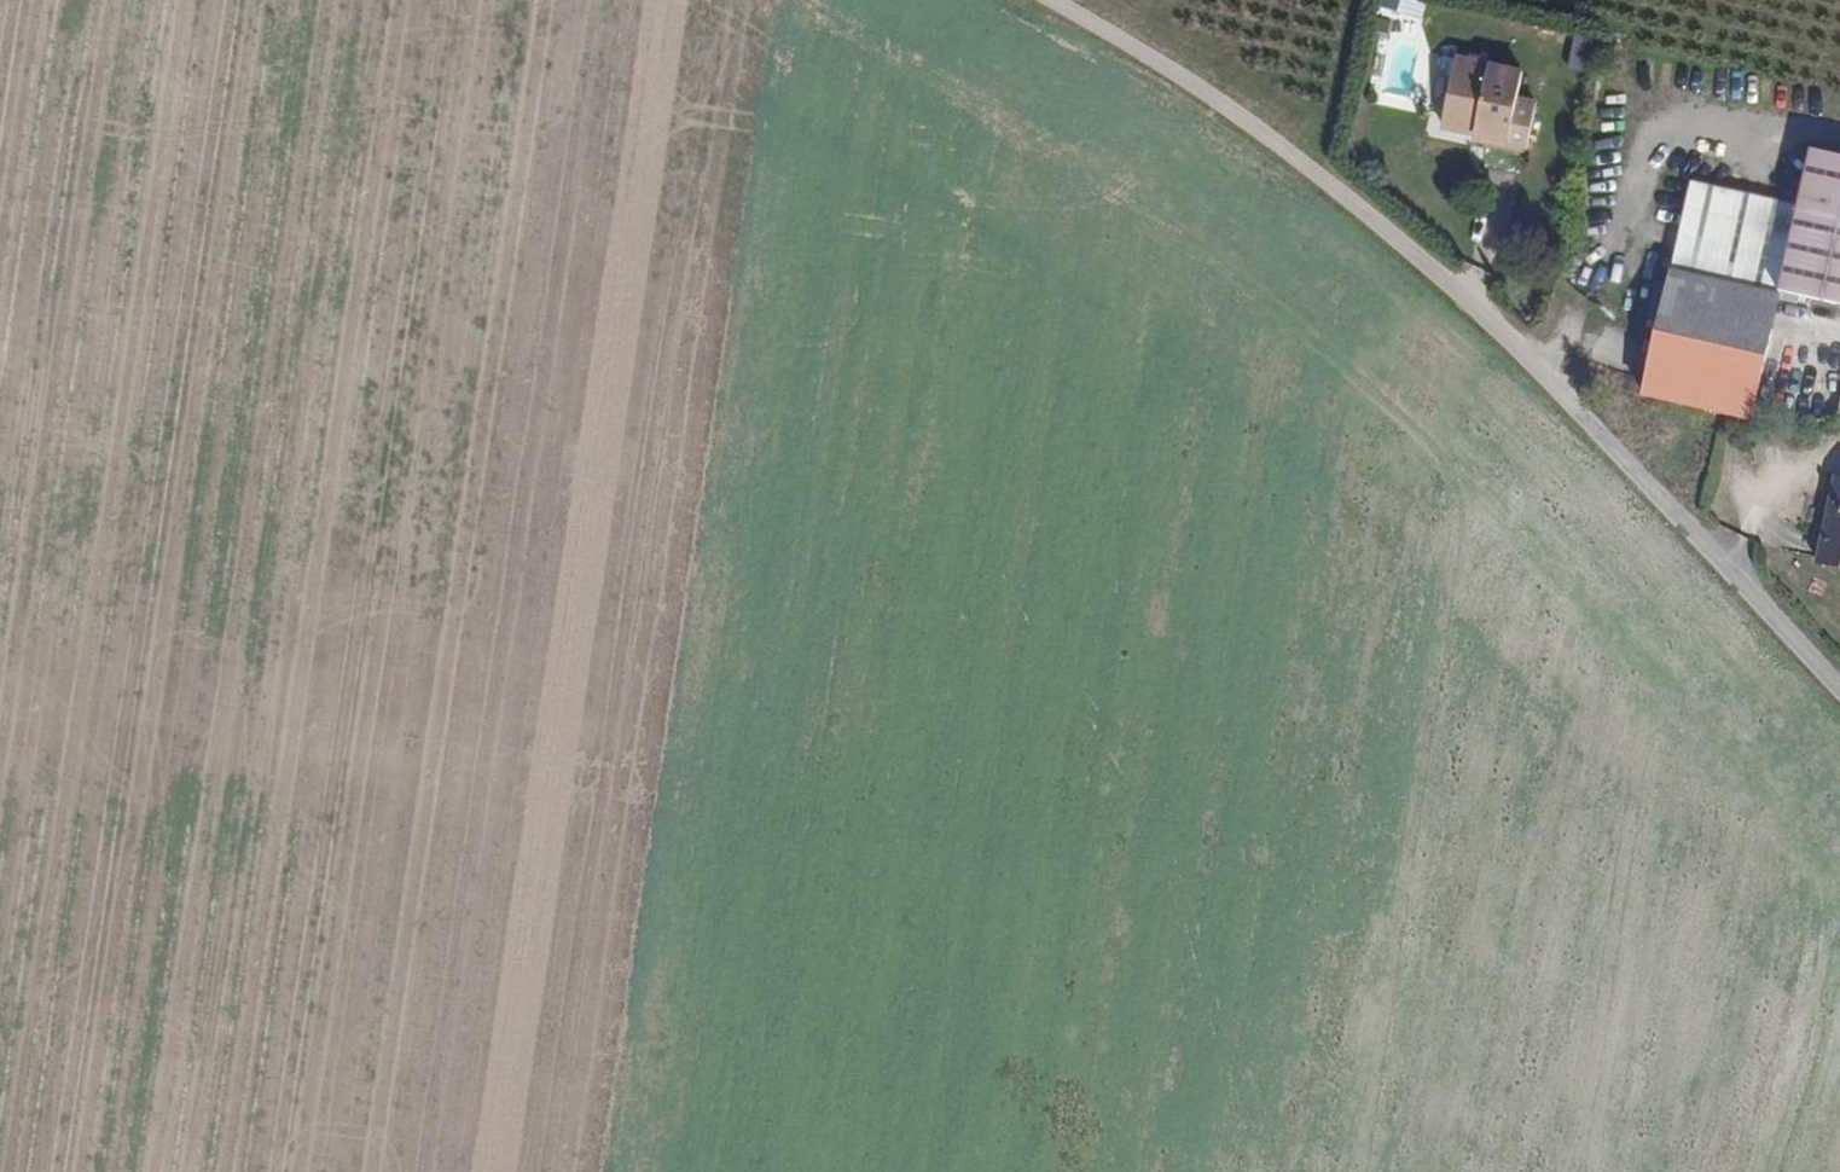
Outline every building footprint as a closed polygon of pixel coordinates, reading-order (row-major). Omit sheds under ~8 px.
[(1420,22),(1426,0),(1400,0),(1396,16),(1420,22)] [(1587,70),(1594,36),(1574,32),(1567,66),(1587,70)] [(1396,39),(1385,90),(1408,95),(1418,44),(1396,39)] [(1555,153),(1559,108),(1540,105),(1542,76),(1475,72),(1471,139),(1502,143),(1516,143),(1515,150),(1555,153)] [(1829,162),(1814,218),(1708,195),(1685,306),(1676,346),(1663,408),(1768,431),(1797,307),(1839,316),(1839,165),(1829,162)] [(1676,346),(1685,306),(1670,303),(1663,344),(1676,346)]
